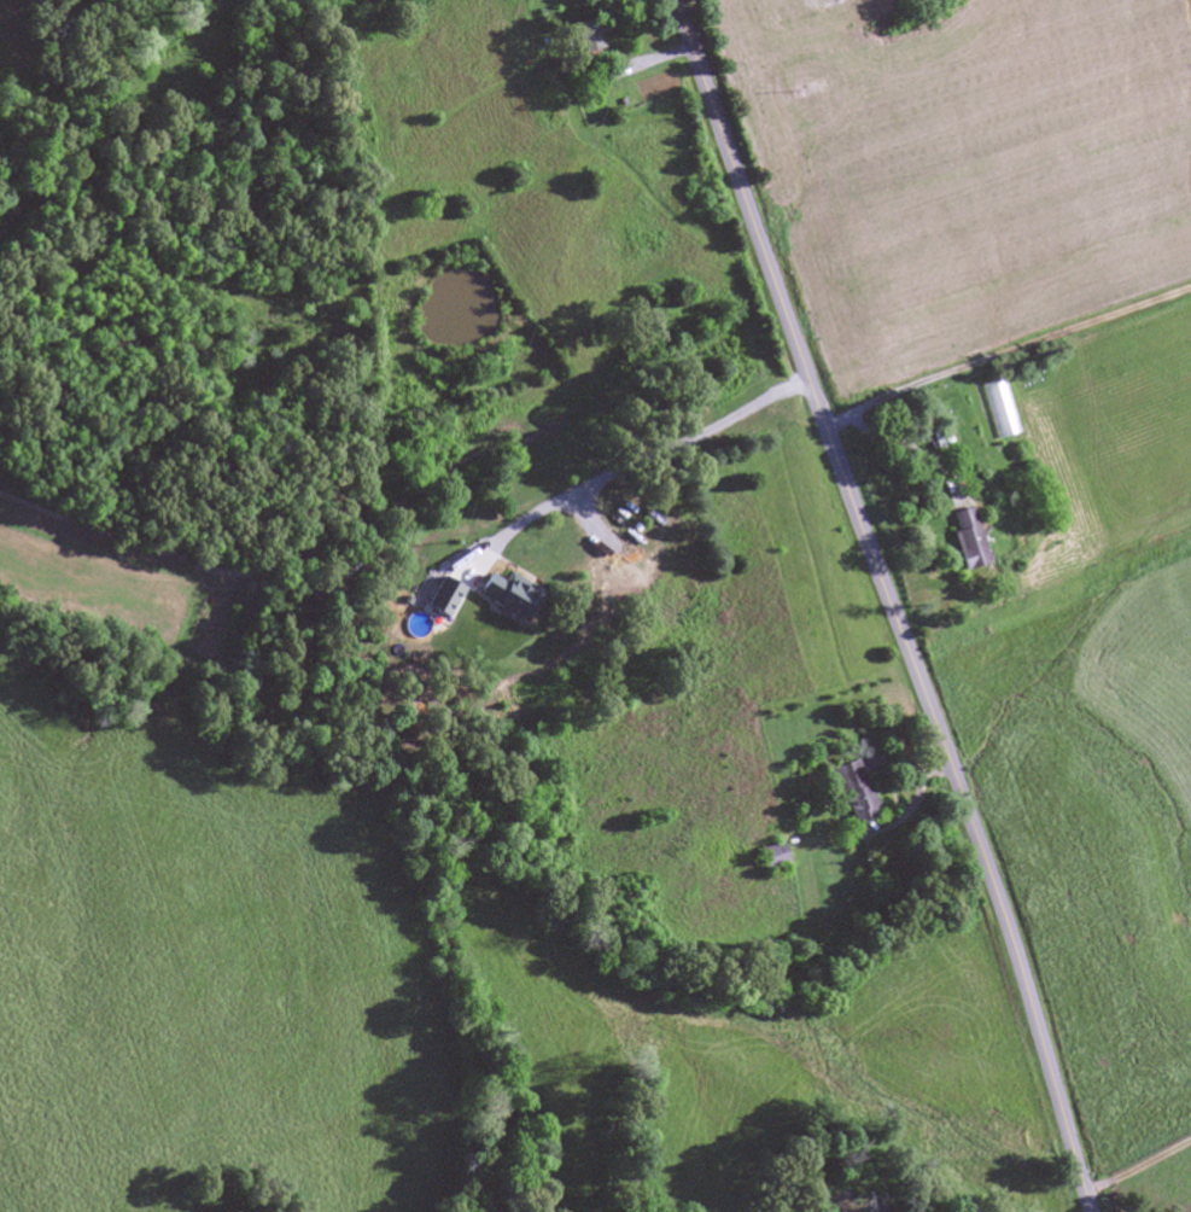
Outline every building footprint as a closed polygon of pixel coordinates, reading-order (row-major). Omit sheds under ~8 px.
[(604,47),(594,17),(571,25),(582,55),(604,47)] [(935,448),(948,442),(943,429),(930,435),(935,448)] [(984,565),(968,507),(944,514),(960,571),(984,565)] [(539,591),(503,573),(499,582),(481,573),(469,595),(522,623),(539,591)] [(874,818),(858,761),(828,769),(843,827),(874,818)] [(760,873),(787,866),(781,842),(755,849),(760,873)]
